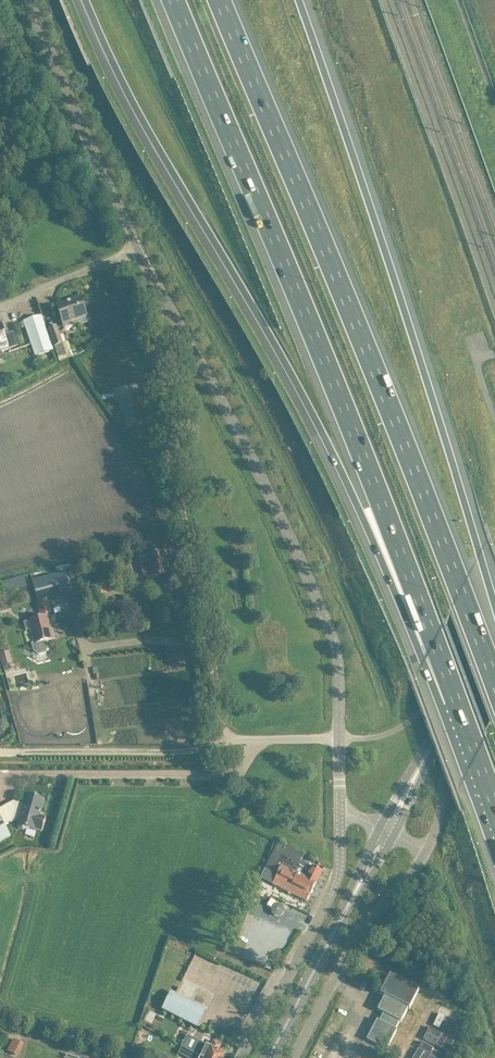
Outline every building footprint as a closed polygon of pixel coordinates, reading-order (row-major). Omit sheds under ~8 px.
[(80,298),(56,306),(64,327),(72,324),(71,321),(86,316),(80,298)] [(41,315),(24,321),(35,356),(52,351),(41,315)] [(0,325),(0,361),(3,360),(0,352),(8,349),(4,335),(1,325),(0,325)] [(67,344),(63,346),(62,344),(56,326),(48,329),(54,346),(58,358),(70,354),(67,344)] [(107,400),(109,411),(114,410),(112,399),(114,399),(113,392),(102,394),(103,400),(107,400)] [(148,556),(148,557),(140,559),(143,573),(144,576),(146,578),(150,578),(168,575),(164,554),(148,556)] [(65,571),(32,580),(37,601),(70,592),(65,571)] [(106,583),(96,584),(99,601),(109,599),(106,583)] [(28,621),(24,622),(26,631),(30,630),(34,643),(31,644),(34,652),(39,655),(45,653),(48,648),(47,641),(53,639),(47,616),(28,621)] [(189,616),(166,616),(166,624),(189,624),(189,616)] [(6,668),(17,665),(13,653),(3,657),(6,668)] [(23,806),(14,803),(0,811),(0,818),(4,826),(17,819),(19,820),(17,827),(35,832),(36,830),(42,832),(46,818),(40,816),(45,800),(38,798),(39,795),(34,794),(33,796),(26,794),(23,806)] [(4,826),(0,818),(0,843),(11,838),(4,826)] [(300,861),(303,856),(278,843),(264,871),(265,871),(261,878),(306,902),(310,894),(311,894),(313,889),(316,890),(318,890),(319,887),(315,885),(322,872),(300,861)] [(279,905),(275,914),(283,918),(287,909),(279,905)] [(377,1020),(367,1040),(386,1050),(387,1049),(396,1054),(410,1027),(401,1022),(408,1009),(409,1009),(410,1007),(415,1010),(422,996),(429,1000),(427,1006),(432,1009),(435,1003),(430,1000),(433,994),(436,987),(424,981),(419,991),(390,976),(380,994),(385,997),(377,1011),(385,1014),(381,1022),(377,1020)] [(161,1009),(197,1027),(206,1010),(170,992),(161,1009)] [(449,997),(446,1003),(465,1013),(468,1006),(449,997)] [(21,1043),(14,1039),(8,1051),(14,1055),(21,1043)] [(191,1052),(203,1057),(225,1057),(224,1057),(225,1056),(217,1052),(221,1045),(214,1042),(210,1048),(196,1041),(191,1052)] [(146,1057),(168,1057),(165,1057),(149,1050),(146,1057)]
